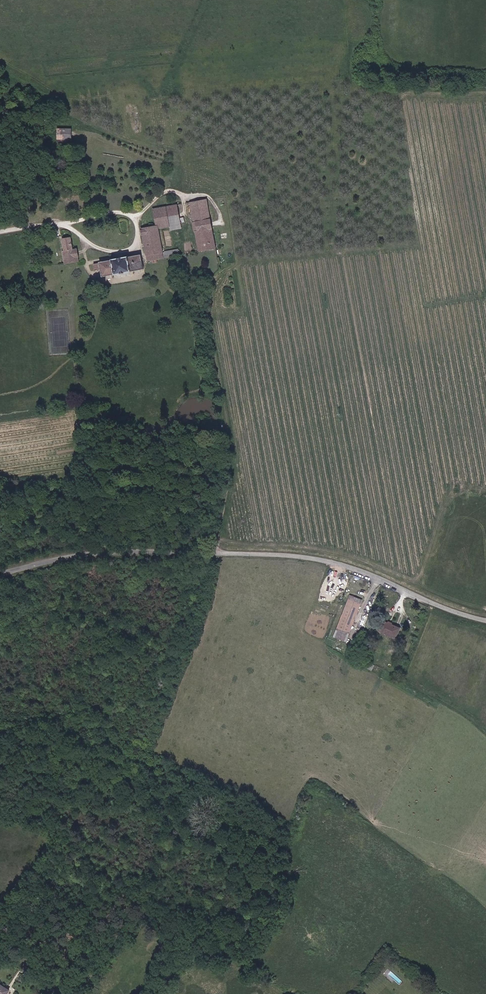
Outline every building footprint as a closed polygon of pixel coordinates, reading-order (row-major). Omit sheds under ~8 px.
[(64,124),(63,133),(75,135),(76,127),(64,124)] [(73,144),(75,135),(63,133),(61,142),(73,144)] [(199,231),(213,227),(208,205),(180,211),(190,262),(210,257),(205,237),(200,237),(199,231)] [(172,213),(156,216),(160,234),(176,230),(172,213)] [(210,257),(219,255),(213,227),(199,231),(200,237),(205,237),(210,257)] [(166,262),(160,234),(145,237),(152,270),(153,271),(180,264),(179,259),(166,262)] [(64,261),(68,276),(82,273),(80,261),(77,262),(74,249),(64,252),(66,261),(64,261)] [(102,279),(104,288),(145,279),(141,264),(101,273),(102,276),(98,277),(98,280),(102,279)] [(350,594),(334,637),(347,642),(363,599),(350,594)] [(395,637),(399,628),(382,621),(379,631),(395,637)]
